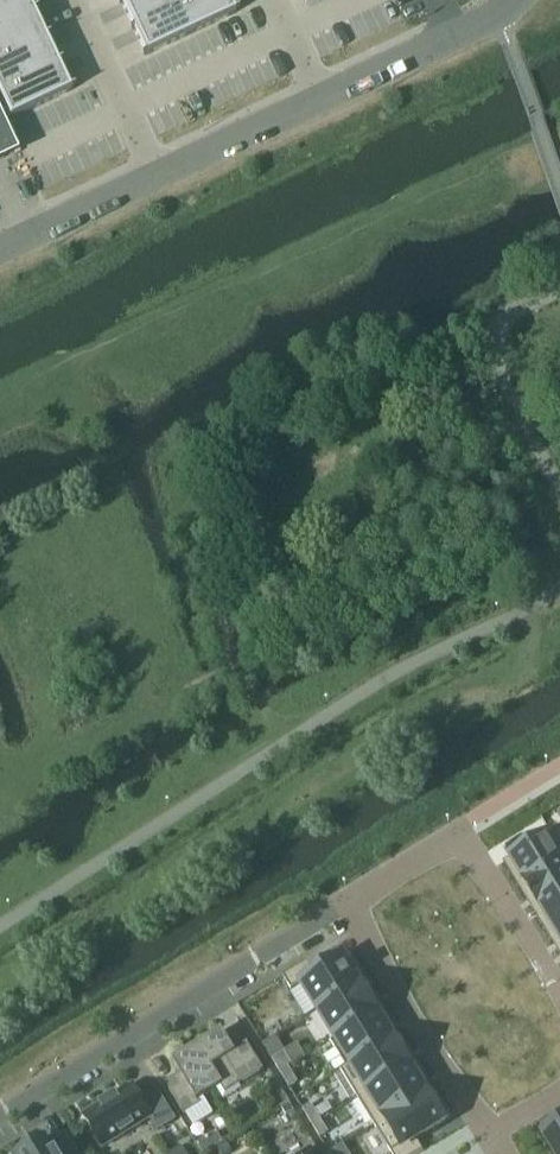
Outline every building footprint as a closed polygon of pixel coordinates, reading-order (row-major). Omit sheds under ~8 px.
[(32,14),(26,0),(0,0),(0,30),(32,14)] [(121,4),(133,30),(177,9),(173,0),(129,0),(121,4)] [(177,9),(196,0),(173,0),(177,9)] [(177,9),(190,36),(233,15),(226,0),(196,0),(177,9)] [(177,9),(133,30),(146,56),(190,36),(177,9)] [(0,30),(0,61),(44,40),(32,14),(0,30)] [(0,61),(0,93),(57,66),(44,40),(0,61)] [(0,93),(0,101),(9,121),(69,92),(57,66),(0,93)] [(510,859),(525,883),(559,862),(559,828),(510,859)] [(525,883),(536,902),(538,905),(539,905),(559,892),(559,862),(525,883)] [(539,905),(552,927),(559,922),(559,892),(539,905)] [(552,927),(559,940),(559,922),(552,927)] [(305,964),(283,978),(291,990),(301,984),(302,987),(290,994),(305,1019),(317,1011),(318,1012),(361,985),(344,957),(315,975),(308,963),(305,964)] [(361,985),(318,1012),(334,1039),(378,1012),(362,985),(361,985)] [(378,1012),(334,1039),(350,1065),(351,1066),(394,1039),(378,1012)] [(235,1053),(222,1032),(197,1047),(222,1088),(221,1089),(225,1096),(264,1072),(248,1045),(235,1053)] [(350,1065),(340,1071),(341,1072),(358,1099),(411,1066),(395,1039),(394,1039),(351,1066),(350,1065)] [(222,1088),(197,1047),(172,1063),(180,1075),(165,1084),(185,1116),(202,1105),(200,1102),(221,1089),(222,1088)] [(284,1053),(272,1061),(279,1073),(288,1068),(292,1065),(284,1053)] [(411,1066),(358,1099),(374,1126),(427,1093),(411,1066)] [(288,1068),(279,1073),(289,1089),(298,1084),(288,1068)] [(100,1106),(83,1116),(103,1149),(150,1120),(158,1132),(175,1121),(156,1089),(139,1099),(132,1087),(116,1096),(100,1106)] [(374,1126),(391,1153),(419,1153),(423,1151),(416,1139),(445,1122),(445,1121),(428,1093),(427,1093),(374,1126)] [(283,1094),(273,1100),(279,1109),(288,1103),(283,1094)] [(327,1103),(315,1111),(320,1119),(332,1111),(327,1103)] [(289,1104),(281,1109),(286,1117),(294,1112),(289,1104)] [(311,1105),(303,1110),(312,1127),(321,1121),(320,1119),(315,1111),(311,1105)] [(321,1121),(312,1127),(320,1139),(328,1134),(321,1121)] [(544,1134),(557,1153),(559,1153),(559,1124),(544,1134)] [(198,1145),(204,1153),(222,1143),(217,1133),(198,1145)] [(69,1142),(52,1152),(45,1141),(34,1147),(32,1144),(17,1153),(77,1153),(69,1142)] [(218,1148),(221,1153),(229,1153),(232,1153),(226,1143),(218,1148)]
